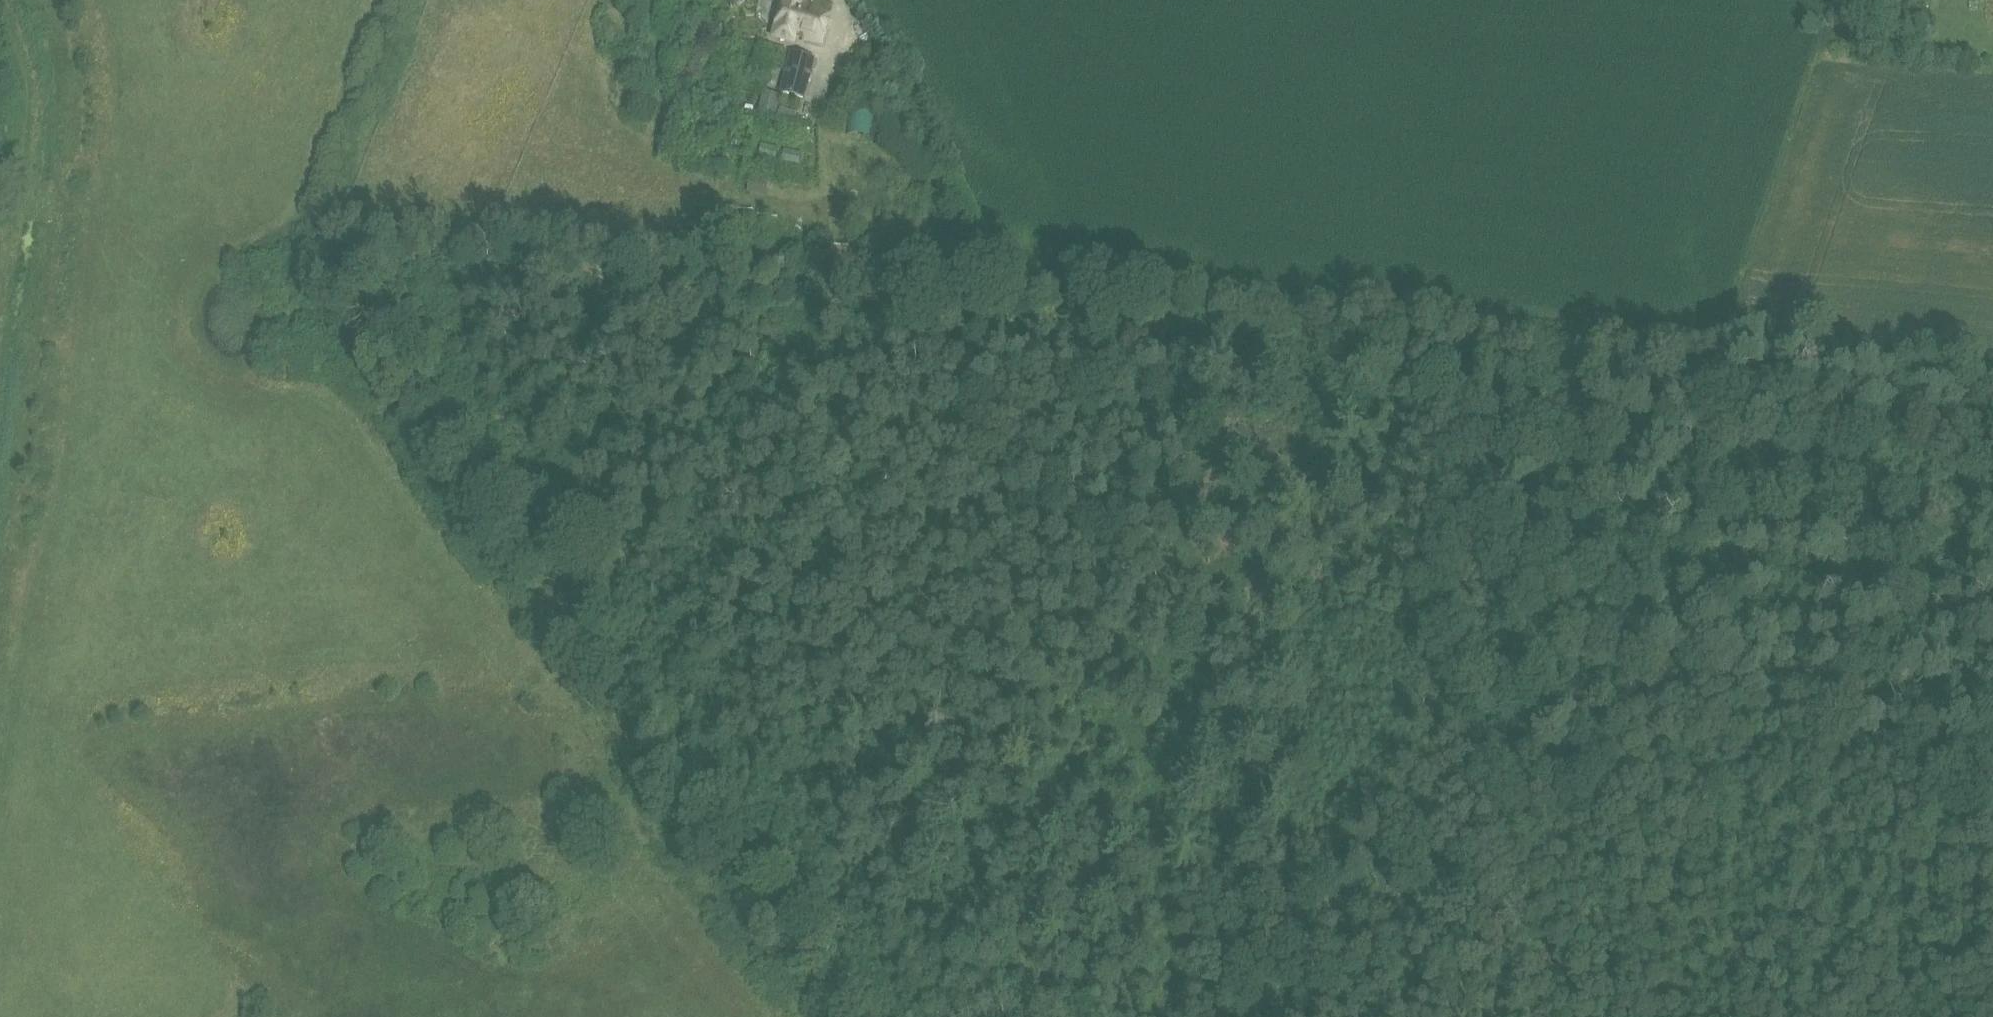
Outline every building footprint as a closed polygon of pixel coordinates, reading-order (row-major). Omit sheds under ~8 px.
[(823,44),(834,6),(811,0),(768,0),(764,14),(778,19),(773,37),(794,43),(795,38),(823,44)] [(781,90),(807,96),(817,56),(791,50),(781,90)] [(758,109),(775,115),(780,95),(763,90),(758,109)] [(728,140),(727,149),(740,151),(742,143),(728,140)] [(749,174),(746,192),(766,195),(768,177),(749,174)]
